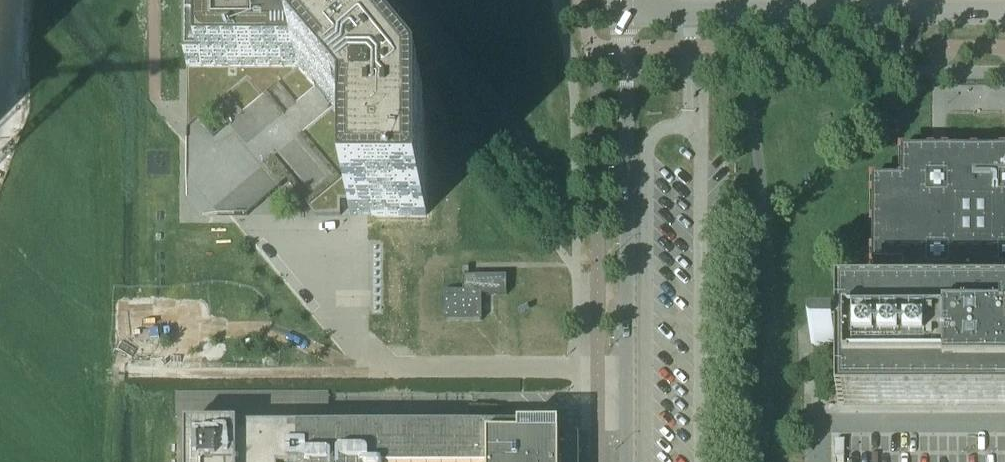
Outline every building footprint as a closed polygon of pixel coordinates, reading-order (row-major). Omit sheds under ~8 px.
[(334,8),(327,0),(187,0),(187,70),(194,70),(194,78),(187,78),(187,101),(187,102),(187,108),(193,115),(222,93),(294,177),(288,182),(316,216),(334,216),(340,216),(341,211),(351,211),(351,216),(426,216),(426,118),(334,8)] [(187,145),(187,173),(201,162),(187,145)] [(842,319),(842,406),(1004,406),(1004,153),(1004,152),(1003,152),(1003,153),(976,153),(975,152),(974,152),(974,153),(947,153),(947,152),(946,152),(945,153),(943,153),(942,153),(938,153),(935,153),(934,153),(932,153),(932,152),(931,152),(930,153),(904,153),(903,152),(902,152),(902,153),(902,154),(903,154),(903,181),(902,181),(902,182),(900,182),(899,182),(877,182),(875,182),(874,181),(873,182),(873,183),(874,183),(874,185),(873,186),(873,193),(874,194),(874,196),(873,196),(873,197),(874,197),(874,224),(873,224),(873,225),(873,226),(874,226),(874,253),(873,253),(873,254),(873,255),(874,255),(874,257),(873,265),(874,266),(874,268),(873,268),(873,269),(874,270),(875,269),(875,268),(877,268),(877,269),(899,269),(900,268),(902,268),(902,269),(903,270),(903,296),(902,297),(902,298),(903,298),(903,303),(842,303),(842,319)] [(238,205),(224,216),(247,216),(238,205)] [(463,292),(443,292),(443,294),(444,294),(448,294),(449,316),(480,316),(480,320),(480,321),(482,321),(482,316),(482,296),(494,296),(507,296),(507,293),(501,294),(501,279),(507,279),(507,277),(477,277),(469,277),(469,269),(463,269),(463,277),(463,292)] [(815,347),(829,347),(836,347),(836,335),(816,335),(814,336),(813,336),(811,338),(810,339),(809,340),(809,341),(809,342),(810,343),(810,344),(812,346),(813,346),(815,347)] [(422,341),(422,356),(433,356),(434,341),(422,341)] [(175,419),(329,418),(328,393),(175,393),(175,419)] [(472,410),(472,418),(497,419),(497,410),(472,410)] [(579,439),(560,439),(560,429),(334,429),(187,429),(187,461),(579,461),(579,439)]
